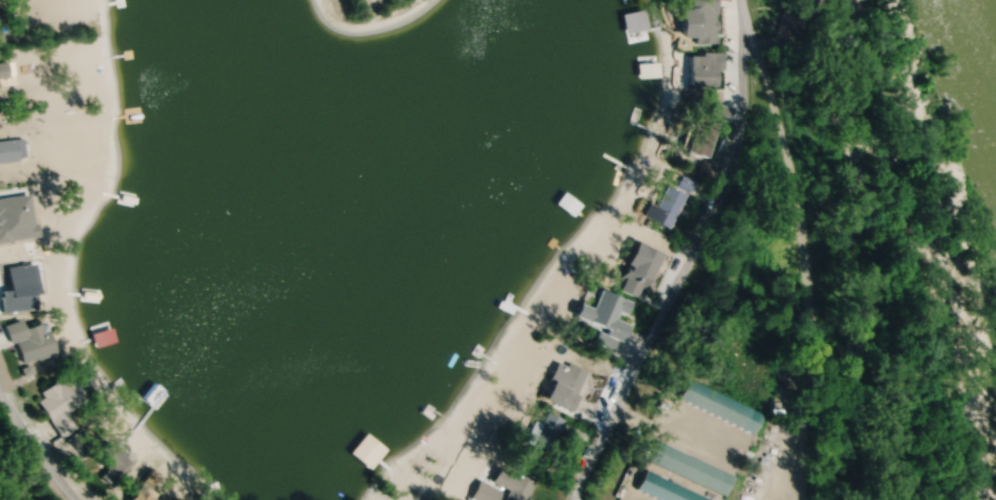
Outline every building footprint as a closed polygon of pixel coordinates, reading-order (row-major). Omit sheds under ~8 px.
[(690,35),(695,35),(695,45),(718,45),(718,0),(690,0),(690,35)] [(721,54),(688,54),(688,88),(721,88),(721,54)] [(684,153),(706,159),(716,124),(694,118),(684,153)] [(0,140),(0,164),(22,162),(19,139),(0,140)] [(658,180),(642,216),(669,229),(689,184),(677,178),(673,187),(658,180)] [(659,253),(632,242),(619,276),(625,279),(621,290),(641,299),(659,253)] [(31,307),(29,287),(7,289),(9,309),(31,307)] [(572,320),(623,337),(627,324),(616,320),(618,313),(626,315),(631,301),(598,290),(592,308),(578,304),(572,320)] [(52,354),(45,329),(22,335),(18,322),(7,325),(18,364),(52,354)] [(78,429),(67,409),(84,400),(70,375),(39,392),(43,398),(37,402),(59,440),(78,429)] [(542,399),(570,412),(579,392),(551,379),(542,399)] [(750,431),(758,411),(686,381),(677,401),(750,431)] [(534,420),(527,444),(554,452),(563,419),(547,414),(545,423),(534,420)] [(93,457),(115,479),(129,464),(107,442),(93,457)] [(722,494),(730,474),(656,443),(647,463),(722,494)] [(634,490),(656,499),(709,499),(643,471),(634,490)] [(531,474),(496,474),(496,479),(475,479),(475,499),(531,499),(531,474)]
